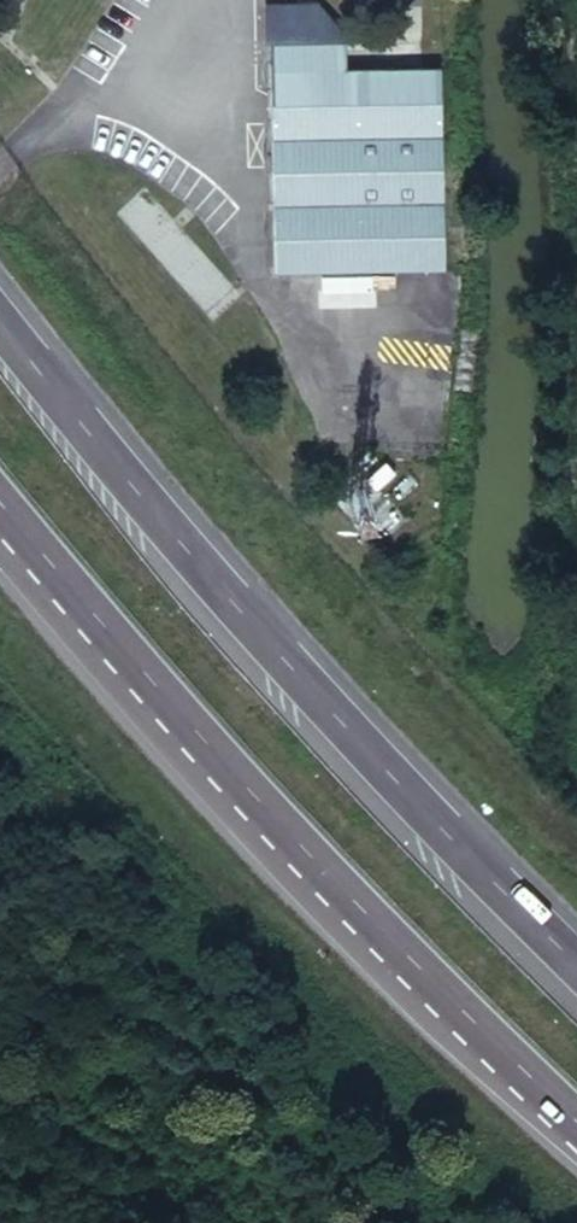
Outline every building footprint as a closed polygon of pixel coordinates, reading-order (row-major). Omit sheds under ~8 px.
[(254,17),(320,16),(320,10),(303,0),(253,0),(254,17)] [(254,17),(254,51),(321,48),(320,16),(254,17)] [(321,48),(254,51),(258,242),(418,239),(412,45),(321,48)] [(367,476),(387,459),(377,449),(358,466),(367,476)] [(378,477),(388,488),(406,472),(396,461),(378,477)]
